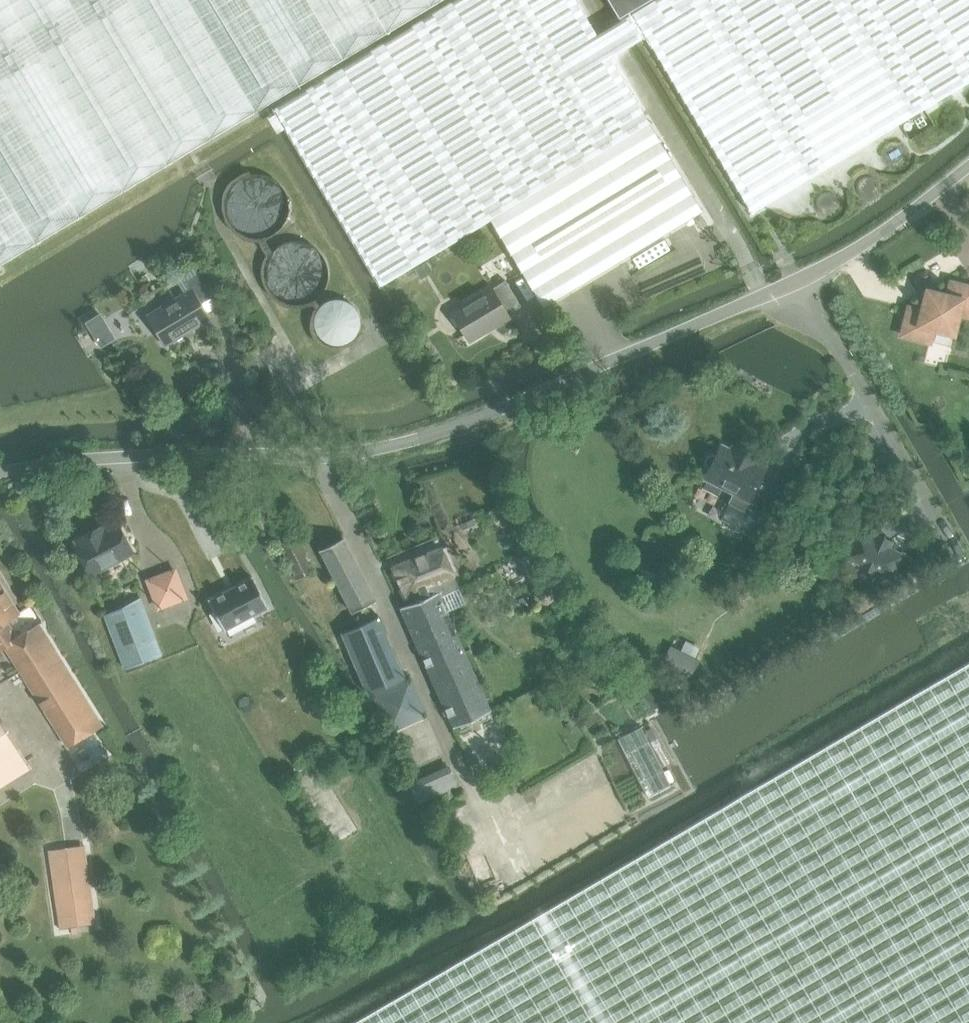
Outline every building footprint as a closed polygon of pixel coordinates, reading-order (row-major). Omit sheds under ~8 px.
[(442,0),(0,0),(0,263),(442,0)] [(274,109),(379,286),(382,285),(490,218),(492,222),(540,302),(543,307),(701,211),(702,211),(609,57),(624,48),(627,46),(634,42),(637,40),(645,35),(632,13),(628,15),(621,19),(613,24),(610,26),(606,29),(596,34),(575,0),(455,0),(274,109)] [(618,14),(625,10),(628,14),(631,12),(645,35),(751,211),(968,80),(968,0),(609,0),(618,14)] [(699,227),(706,223),(702,215),(695,219),(699,227)] [(426,261),(414,268),(421,279),(433,271),(426,261)] [(209,319),(200,304),(212,297),(199,274),(186,282),(190,289),(147,315),(165,346),(209,319)] [(509,318),(507,315),(520,307),(505,281),(492,289),(452,312),(469,342),(509,318)] [(927,298),(926,298),(922,312),(909,308),(903,335),(929,341),(932,328),(953,333),(958,312),(968,315),(968,288),(951,283),(948,296),(934,293),(934,294),(935,296),(928,300),(927,298)] [(726,504),(719,518),(730,524),(729,526),(741,531),(741,529),(751,534),(774,486),(759,478),(764,467),(719,444),(703,478),(731,493),(726,504)] [(262,521),(271,517),(264,504),(256,508),(262,521)] [(829,514),(822,518),(829,529),(836,525),(832,519),(832,518),(829,514)] [(483,515),(473,519),(475,524),(485,520),(483,515)] [(473,519),(460,524),(462,530),(475,524),(473,519)] [(101,525),(74,540),(76,544),(73,545),(89,576),(133,553),(117,522),(103,529),(101,525)] [(890,546),(874,538),(873,540),(858,532),(845,557),(892,580),(905,555),(889,548),(890,546)] [(296,578),(314,569),(296,534),(278,543),(296,578)] [(352,611),(374,599),(343,537),(320,550),(352,611)] [(454,726),(490,710),(441,597),(458,589),(441,547),(395,567),(411,603),(401,607),(454,726)] [(535,552),(518,560),(529,582),(546,573),(535,552)] [(204,594),(221,626),(265,602),(248,570),(204,594)] [(3,646),(67,746),(101,725),(37,624),(15,637),(5,621),(18,613),(0,583),(0,648),(3,646)] [(138,597),(102,612),(125,669),(161,654),(138,597)] [(367,692),(403,677),(378,617),(341,633),(367,692)] [(662,661),(691,675),(699,659),(695,656),(699,648),(685,641),(680,649),(671,645),(662,661)] [(350,1022),(968,1022),(968,661),(741,795),(709,813),(529,918),(350,1022)] [(389,732),(426,716),(410,677),(373,692),(389,732)] [(28,769),(0,723),(0,786),(28,769)] [(640,727),(617,739),(647,797),(670,786),(640,727)] [(651,727),(645,731),(651,742),(657,738),(651,727)] [(483,761),(470,766),(477,781),(489,775),(483,761)] [(451,770),(412,787),(418,802),(419,802),(458,785),(451,770)] [(59,928),(76,926),(95,923),(84,844),(49,849),(59,928)]
